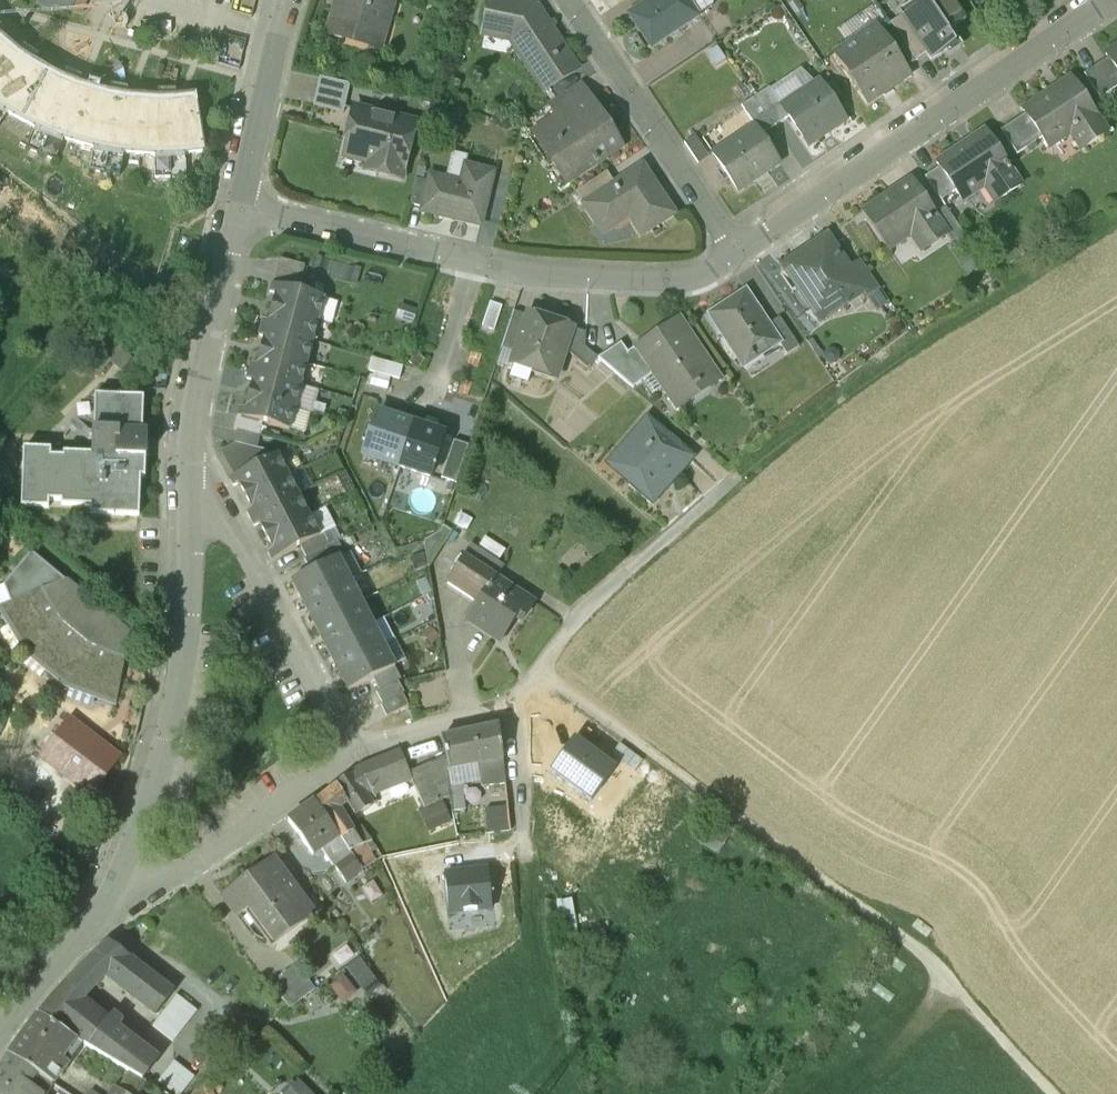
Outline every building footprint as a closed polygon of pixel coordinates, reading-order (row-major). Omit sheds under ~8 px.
[(41,4),(77,17),(83,0),(42,0),(41,4)] [(327,36),(342,40),(343,35),(381,46),(394,0),(337,0),(327,36)] [(536,7),(519,3),(504,0),(491,0),(486,27),(516,34),(522,42),(514,47),(544,92),(577,70),(536,7)] [(628,15),(651,49),(699,18),(687,0),(651,0),(628,15)] [(951,0),(924,0),(925,2),(901,17),(927,55),(931,62),(956,45),(947,31),(965,20),(951,0)] [(901,17),(890,25),(916,63),(927,55),(901,17)] [(890,25),(880,32),(905,69),(916,63),(890,25)] [(876,26),(834,55),(868,105),(910,76),(905,69),(880,32),(876,26)] [(1106,55),(1109,58),(1116,70),(1116,47),(1106,55)] [(44,77),(31,70),(39,58),(24,48),(16,60),(2,49),(0,51),(0,126),(8,115),(21,122),(44,77)] [(1116,87),(1116,70),(1109,58),(1084,75),(1100,99),(1116,87)] [(79,146),(92,97),(77,93),(83,78),(66,72),(60,86),(44,77),(21,122),(35,129),(28,149),(56,161),(64,140),(79,146)] [(350,86),(319,79),(313,107),(343,114),(350,86)] [(819,82),(782,107),(789,118),(808,146),(845,121),(819,82)] [(1072,82),(1050,97),(1048,94),(1023,111),(1026,114),(1042,138),(1048,147),(1073,131),(1084,148),(1106,133),(1072,82)] [(137,156),(142,107),(126,104),(129,89),(111,86),(108,101),(92,97),(79,146),(94,149),(90,170),(120,176),(124,154),(137,156)] [(552,103),(561,117),(585,101),(577,87),(552,103)] [(753,99),(773,128),(789,118),(782,107),(769,88),(753,99)] [(159,107),(142,107),(137,156),(154,157),(155,179),(186,177),(185,155),(203,153),(195,104),(176,106),(175,90),(158,92),(159,107)] [(741,106),(752,126),(761,137),(773,128),(753,99),(741,106)] [(585,101),(561,117),(539,131),(559,160),(552,165),(565,184),(621,147),(608,128),(597,135),(590,124),(597,119),(585,101)] [(414,125),(353,110),(350,124),(352,125),(348,142),(346,142),(342,156),(366,161),(367,159),(378,161),(375,174),(401,181),(414,125)] [(1017,155),(1042,138),(1026,114),(1001,131),(1017,155)] [(752,126),(710,152),(738,192),(780,164),(761,137),(752,126)] [(986,134),(964,149),(962,146),(936,163),(939,167),(955,192),(962,202),(984,187),(995,203),(1021,186),(986,134)] [(695,136),(684,143),(698,165),(709,157),(695,136)] [(610,182),(580,202),(603,236),(630,219),(643,238),(679,215),(643,161),(610,182)] [(493,173),(465,166),(460,183),(430,176),(428,183),(422,209),(421,213),(442,218),(443,214),(481,222),(493,173)] [(941,201),(955,192),(939,167),(924,177),(941,201)] [(575,194),(580,202),(610,182),(606,174),(575,194)] [(428,183),(415,180),(409,206),(422,209),(428,183)] [(913,184),(891,199),(889,195),(863,213),(888,251),(912,235),(923,251),(946,236),(947,235),(934,216),(913,184)] [(945,208),(934,216),(947,235),(946,236),(952,244),(964,236),(945,208)] [(827,238),(783,267),(812,310),(837,294),(845,306),(863,293),(864,292),(849,271),(827,238)] [(280,260),(276,273),(302,279),(305,267),(280,260)] [(861,263),(849,271),(864,292),(863,293),(868,300),(880,291),(861,263)] [(276,273),(273,286),(298,292),(302,279),(276,273)] [(273,286),(272,285),(270,294),(275,296),(271,310),(318,322),(324,299),(298,292),(273,286)] [(768,327),(746,292),(709,316),(743,368),(779,345),(780,344),(768,327)] [(502,307),(490,303),(482,328),(494,331),(502,307)] [(318,322),(271,310),(268,323),(262,322),(260,330),(313,344),(318,322)] [(528,317),(527,317),(513,313),(501,351),(514,355),(515,356),(528,317)] [(572,330),(528,315),(527,317),(528,317),(515,356),(514,355),(511,366),(513,366),(514,362),(533,369),(532,372),(555,380),(564,354),(572,330)] [(779,319),(768,327),(780,344),(779,345),(787,357),(800,349),(779,319)] [(679,320),(640,346),(657,372),(652,375),(672,405),(694,390),(696,392),(702,388),(701,386),(716,375),(679,320)] [(313,344),(260,330),(258,338),(263,339),(260,353),(307,366),(313,344)] [(585,335),(572,330),(564,354),(569,356),(588,372),(598,361),(585,350),(585,335)] [(621,345),(598,361),(633,390),(645,382),(621,345)] [(307,366),(260,353),(256,367),(251,366),(248,374),(301,387),(307,366)] [(403,368),(372,359),(368,372),(399,380),(403,368)] [(301,387),(248,374),(246,381),(252,383),(248,397),(295,409),(301,387)] [(144,399),(95,397),(93,456),(64,455),(63,459),(51,459),(51,452),(24,451),(21,509),(49,510),(49,503),(62,503),(62,507),(91,509),(91,516),(139,518),(141,479),(145,479),(147,434),(142,434),(144,399)] [(295,409),(248,397),(244,411),(239,410),(237,418),(262,425),(289,432),(295,409)] [(414,426),(378,414),(374,427),(368,426),(363,441),(369,443),(365,456),(400,468),(414,426)] [(262,425),(237,418),(234,431),(259,437),(262,425)] [(693,460),(647,420),(606,466),(648,502),(671,475),(676,479),(693,460)] [(414,426),(400,468),(430,478),(445,436),(414,426)] [(266,453),(237,445),(221,453),(234,478),(270,460),(266,453)] [(234,478),(229,481),(233,488),(238,486),(245,499),(288,476),(277,456),(270,460),(234,478)] [(288,476),(245,499),(252,511),(247,514),(250,521),(298,497),(288,476)] [(298,497),(250,521),(254,529),(259,526),(266,539),(309,517),(298,497)] [(309,517),(266,539),(272,552),(268,554),(272,562),(300,548),(320,537),(309,517)] [(320,537),(300,548),(306,560),(307,559),(330,548),(323,536),(320,537)] [(330,548),(307,559),(313,571),(338,558),(347,554),(341,542),(330,548)] [(505,567),(471,545),(446,584),(479,605),(496,579),(497,580),(505,567)] [(130,635),(32,554),(4,586),(10,604),(2,607),(9,625),(53,676),(68,684),(99,699),(117,702),(130,635)] [(313,571),(292,582),(303,604),(350,581),(338,558),(313,571)] [(479,605),(469,621),(500,642),(515,619),(521,623),(534,603),(497,580),(496,579),(479,605)] [(350,581),(303,604),(315,626),(361,602),(350,581)] [(361,602),(315,626),(326,648),(372,624),(361,602)] [(372,624),(326,648),(337,670),(383,646),(372,624)] [(383,646),(337,670),(349,692),(374,679),(395,668),(383,646)] [(395,668),(374,679),(380,691),(399,681),(401,680),(395,668)] [(399,681),(380,691),(376,693),(383,705),(403,695),(405,693),(399,681)] [(403,695),(383,705),(381,706),(387,717),(410,706),(403,695)] [(117,758),(73,726),(47,760),(91,793),(117,758)] [(499,726),(441,739),(446,757),(449,769),(479,763),(483,787),(506,784),(499,726)] [(552,776),(590,802),(613,769),(575,743),(552,776)] [(359,769),(336,786),(347,804),(355,815),(375,802),(369,790),(409,774),(400,753),(359,769)] [(446,757),(409,774),(424,809),(450,797),(450,785),(449,769),(446,757)] [(461,783),(450,785),(450,797),(452,812),(466,811),(461,783)] [(336,786),(316,803),(339,837),(342,840),(353,832),(340,809),(347,804),(336,786)] [(316,803),(288,822),(313,856),(322,849),(339,837),(316,803)] [(508,808),(486,810),(488,834),(511,832),(508,808)] [(384,824),(366,833),(372,842),(390,836),(384,824)] [(353,832),(342,840),(363,870),(373,864),(353,832)] [(342,840),(339,837),(322,849),(347,884),(364,872),(363,870),(342,840)] [(273,861),(223,898),(237,918),(250,909),(270,936),(280,929),(283,933),(311,912),(273,861)] [(491,909),(489,871),(446,874),(449,911),(491,909)] [(98,952),(67,983),(84,1000),(105,978),(156,1016),(175,993),(109,943),(98,952)] [(297,966),(271,984),(290,1009),(315,991),(297,966)] [(84,1000),(67,983),(38,1016),(63,1032),(83,1045),(142,1081),(158,1060),(117,1029),(122,1022),(112,1015),(108,1020),(84,1000)] [(177,996),(153,1027),(174,1043),(198,1012),(177,996)] [(63,1032),(38,1016),(9,1055),(36,1073),(53,1084),(68,1065),(62,1060),(75,1042),(82,1046),(83,1045),(63,1032)] [(9,1055),(0,1069),(0,1093),(40,1093),(28,1086),(36,1073),(9,1055)] [(174,1062),(158,1083),(173,1093),(182,1093),(194,1078),(174,1062)] [(301,1079),(287,1093),(318,1093),(301,1079)]
